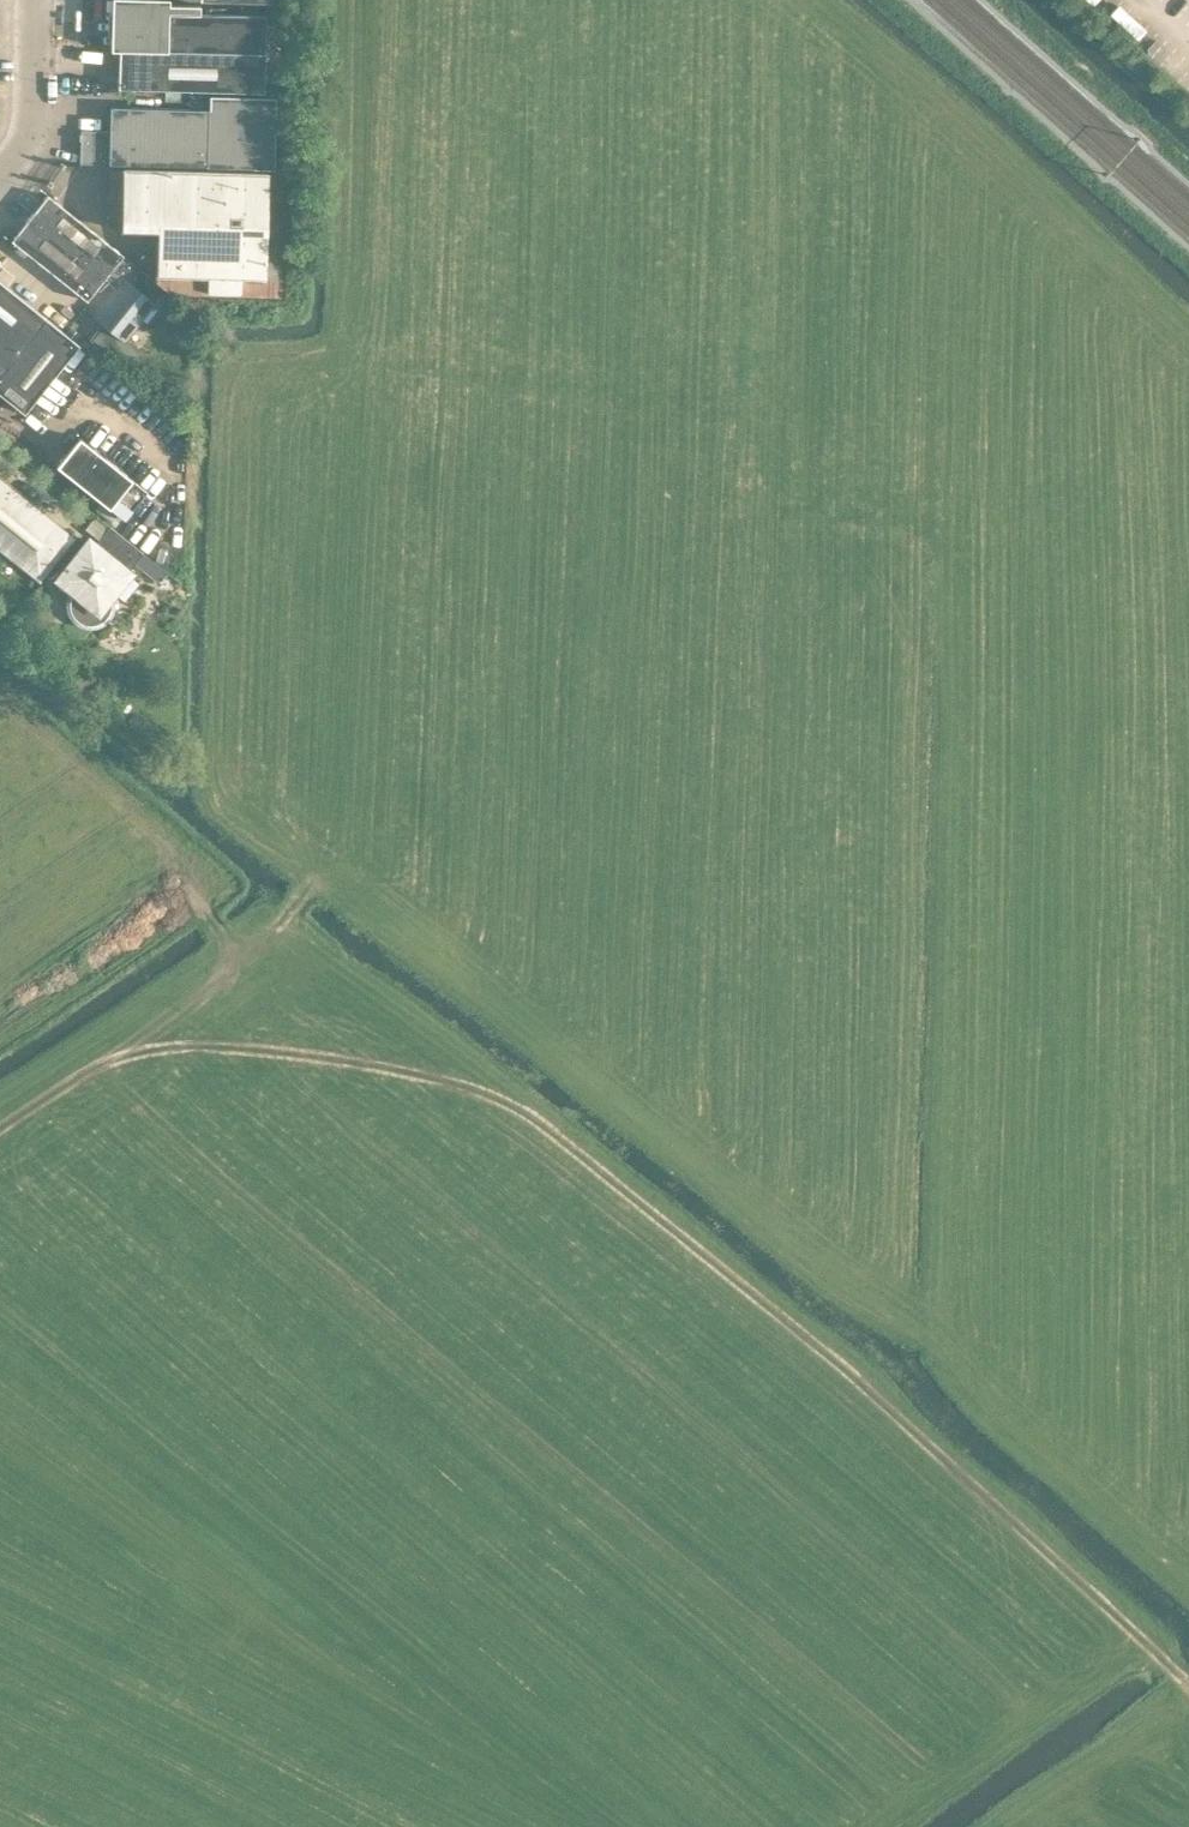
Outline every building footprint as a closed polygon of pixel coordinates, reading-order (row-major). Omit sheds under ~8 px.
[(189,92),(262,94),(264,16),(199,15),(199,5),(168,4),(168,0),(111,0),(110,53),(118,53),(117,90),(189,92)] [(78,165),(205,168),(275,170),(277,99),(209,97),(209,111),(108,108),(108,132),(79,132),(78,165)] [(112,167),(110,227),(119,227),(119,230),(151,231),(150,272),(202,273),(202,288),(234,289),(234,274),(260,275),(263,171),(112,167)] [(46,196),(9,242),(85,302),(102,280),(113,289),(92,315),(103,323),(89,341),(125,369),(138,352),(125,342),(126,341),(141,321),(145,324),(160,305),(156,302),(165,291),(145,275),(121,256),(46,196)] [(44,319),(0,284),(0,342),(16,355),(44,319)] [(76,348),(77,346),(73,342),(44,319),(16,355),(0,375),(0,396),(23,414),(76,348)] [(63,335),(73,342),(79,335),(69,327),(63,335)] [(16,355),(0,342),(0,375),(16,355)] [(76,437),(54,466),(121,519),(143,491),(76,437)] [(37,577),(67,540),(0,487),(0,547),(37,577)] [(72,560),(56,580),(72,593),(69,597),(67,602),(67,607),(68,612),(70,616),(73,620),(78,623),(82,625),(87,626),(91,626),(96,625),(100,623),(103,620),(106,616),(108,612),(108,607),(107,603),(106,598),(105,598),(110,591),(123,601),(138,582),(125,572),(132,564),(154,582),(162,571),(140,554),(108,528),(106,530),(98,541),(93,546),(91,545),(87,541),(72,560)]
